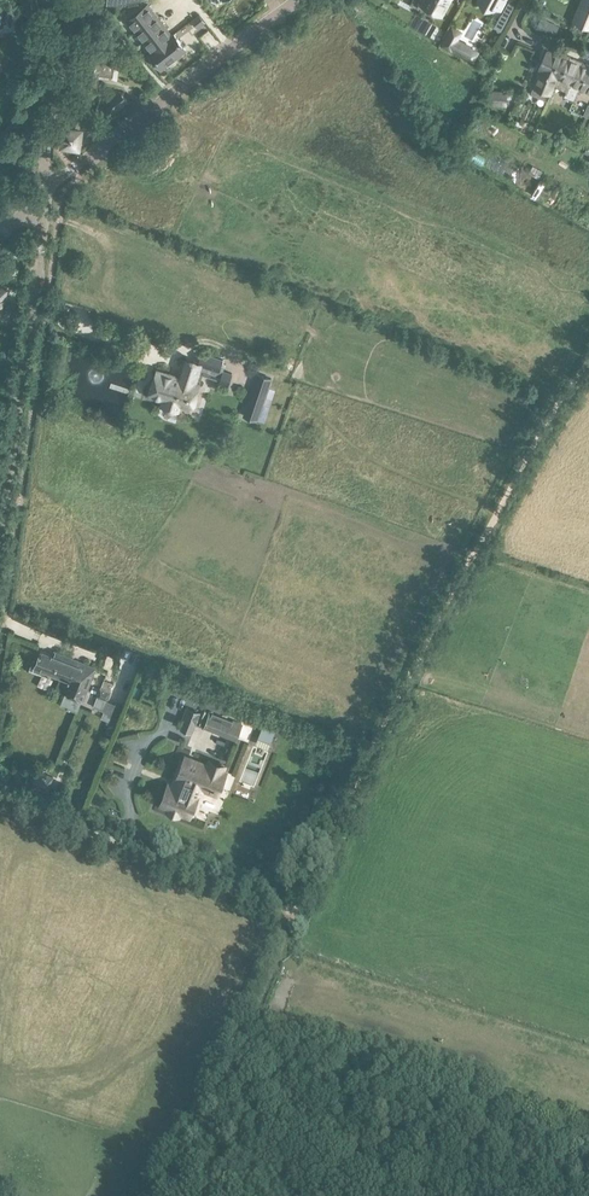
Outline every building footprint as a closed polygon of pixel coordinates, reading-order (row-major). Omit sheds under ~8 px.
[(452,0),(421,0),(419,4),(443,17),(452,0)] [(495,11),(497,9),(501,11),(507,0),(476,0),(495,11)] [(576,21),(572,29),(586,35),(588,28),(588,0),(582,0),(573,20),(576,21)] [(132,16),(139,27),(160,13),(154,3),(132,16)] [(139,27),(147,38),(168,24),(167,24),(160,13),(139,27)] [(501,30),(509,17),(501,13),(494,26),(501,30)] [(553,38),(560,26),(541,16),(535,29),(553,38)] [(193,22),(189,25),(194,30),(198,28),(193,22)] [(147,38),(154,49),(174,34),(168,24),(167,24),(147,38)] [(452,50),(474,62),(480,51),(470,45),(468,43),(459,38),(463,31),(452,24),(441,45),(452,51),(452,50)] [(120,30),(124,35),(129,32),(125,27),(120,30)] [(152,50),(163,65),(187,47),(176,33),(174,34),(154,49),(152,50)] [(563,45),(588,56),(588,48),(578,43),(580,37),(575,35),(572,40),(567,38),(563,45)] [(129,42),(133,47),(138,44),(138,43),(134,39),(129,42)] [(91,47),(88,65),(117,70),(118,60),(102,57),(103,49),(91,47)] [(548,47),(531,85),(551,94),(554,85),(567,55),(548,47)] [(580,61),(567,55),(554,85),(567,90),(580,61)] [(565,95),(574,99),(580,87),(588,91),(588,65),(580,61),(567,90),(565,95)] [(117,70),(88,65),(85,84),(97,86),(99,76),(115,79),(117,70)] [(108,99),(116,109),(128,100),(120,90),(108,99)] [(507,93),(492,92),(492,102),(506,103),(507,93)] [(583,106),(573,101),(570,109),(580,113),(583,106)] [(580,113),(588,117),(588,108),(583,106),(580,113)] [(94,110),(79,108),(78,115),(93,118),(94,110)] [(115,114),(108,119),(112,124),(118,118),(115,114)] [(99,133),(94,127),(86,133),(92,141),(100,135),(99,133)] [(80,131),(65,129),(62,145),(77,148),(80,131)] [(209,365),(213,356),(191,349),(188,358),(186,357),(179,377),(156,369),(148,391),(163,396),(161,402),(171,405),(172,400),(183,404),(192,379),(194,379),(199,362),(209,365)] [(259,421),(273,382),(258,377),(245,416),(259,421)] [(39,649),(35,659),(33,658),(29,669),(42,674),(43,671),(44,671),(45,669),(68,678),(74,661),(71,660),(72,657),(55,651),(53,654),(39,649)] [(74,661),(68,678),(63,691),(84,699),(97,666),(72,657),(71,660),(74,661)] [(95,695),(96,695),(93,704),(102,708),(105,699),(106,699),(110,691),(109,690),(112,682),(102,679),(99,686),(98,686),(95,695)] [(136,686),(132,694),(139,697),(143,689),(136,686)] [(123,707),(107,701),(103,712),(119,718),(123,707)] [(211,712),(205,726),(236,738),(241,724),(211,712)] [(261,731),(273,736),(275,730),(263,726),(261,731)] [(173,790),(167,787),(160,804),(169,808),(168,810),(179,815),(180,812),(190,816),(203,782),(211,785),(210,788),(213,789),(215,786),(220,788),(226,772),(223,771),(225,765),(210,759),(208,765),(192,759),(190,764),(182,760),(175,777),(178,778),(173,790)] [(25,784),(46,792),(49,785),(48,784),(51,776),(42,772),(37,772),(31,770),(25,784)]
